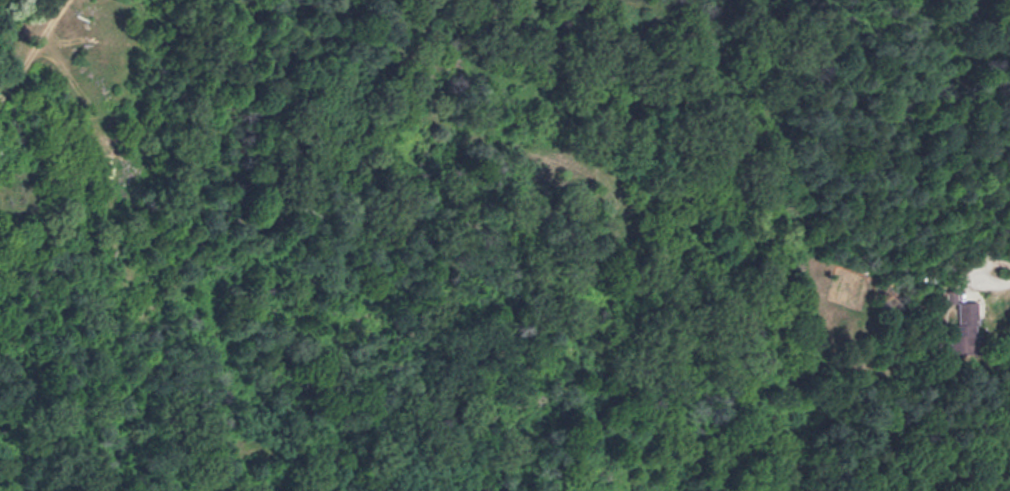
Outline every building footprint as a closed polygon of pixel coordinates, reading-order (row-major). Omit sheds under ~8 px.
[(954,301),(956,348),(976,347),(973,300),(954,301)]
